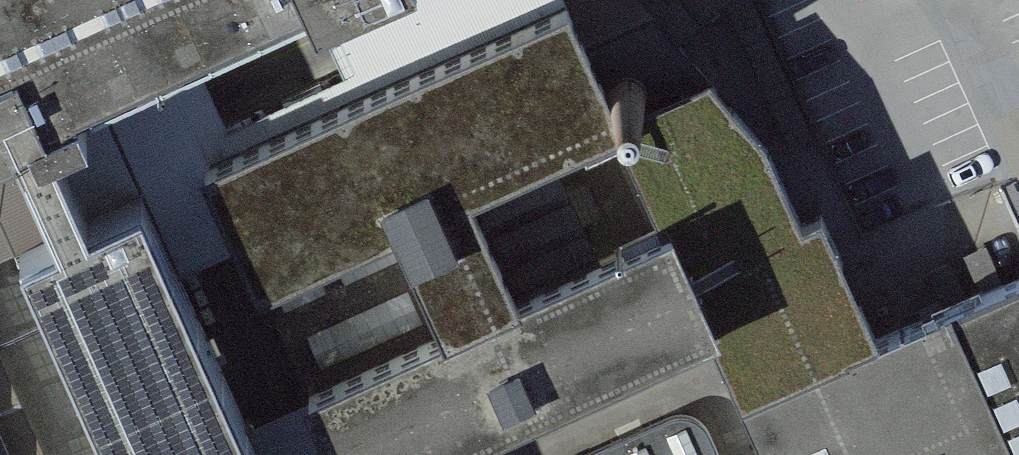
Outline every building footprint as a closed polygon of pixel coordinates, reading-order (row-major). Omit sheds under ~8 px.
[(15,134),(43,122),(51,139),(86,123),(76,101),(298,0),(0,0),(0,141),(15,134)] [(258,282),(403,216),(467,188),(547,151),(616,120),(620,118),(600,75),(566,0),(562,0),(203,163),(258,282)] [(315,11),(339,0),(310,0),(315,11)] [(600,75),(674,40),(722,0),(566,0),(600,75)] [(745,398),(876,340),(820,214),(801,223),(768,149),(674,40),(600,75),(620,118),(616,120),(666,228),(711,326),(745,398)] [(114,454),(259,454),(139,193),(86,217),(51,139),(43,122),(15,134),(59,229),(19,247),(114,454)] [(547,151),(467,188),(516,296),(622,248),(602,206),(578,218),(547,151)] [(666,228),(622,248),(516,296),(467,188),(403,216),(453,325),(308,391),(337,454),(427,454),(711,326),(666,228)] [(453,325),(403,216),(258,282),(308,391),(453,325)] [(876,340),(745,398),(767,447),(774,444),(779,454),(1018,454),(1018,276),(876,340)]
